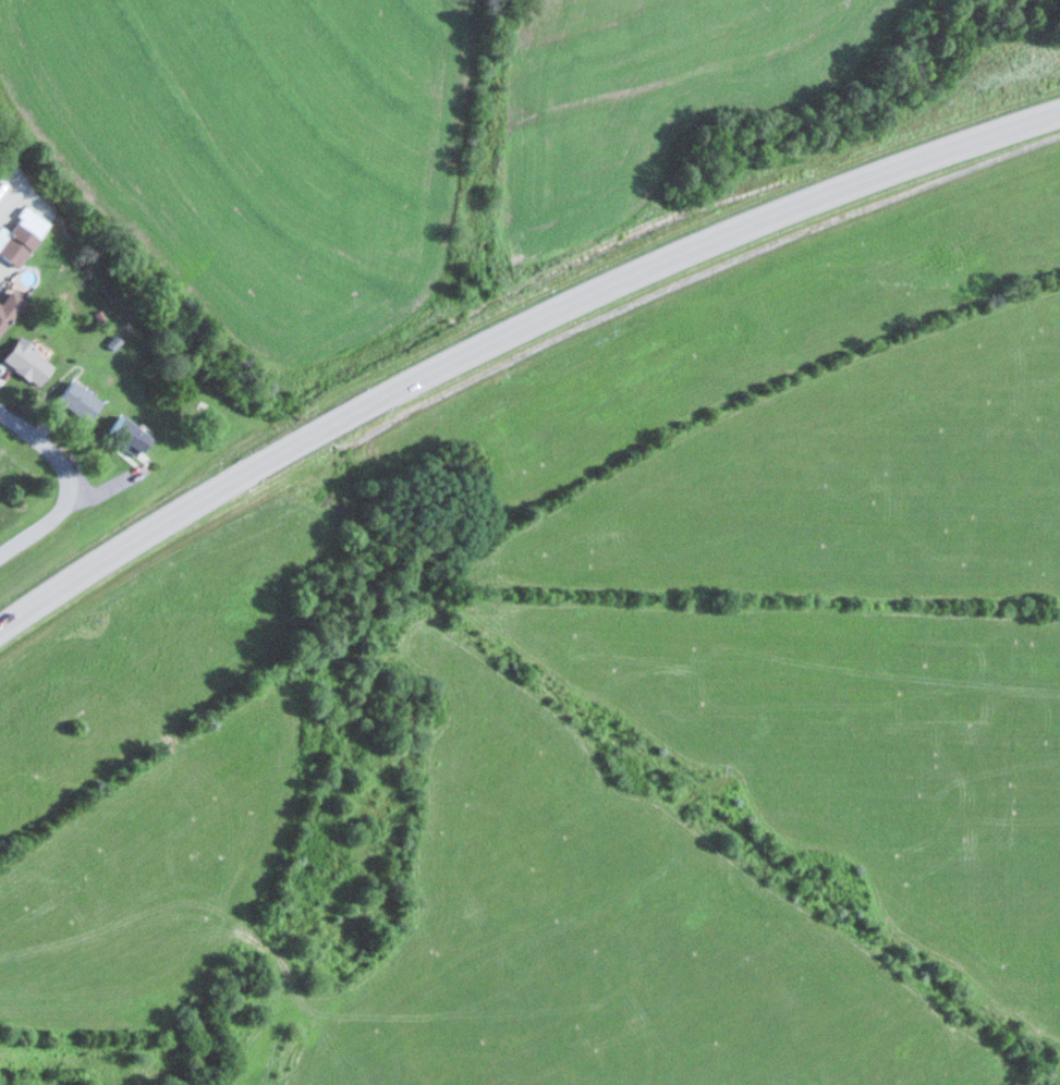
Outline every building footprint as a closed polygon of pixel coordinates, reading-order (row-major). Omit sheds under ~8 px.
[(23,206),(0,241),(0,257),(18,268),(48,223),(23,206)] [(23,301),(8,290),(0,300),(0,332),(23,301)] [(53,364),(17,338),(1,360),(37,386),(53,364)] [(85,422),(100,403),(71,380),(56,399),(85,422)] [(133,457),(149,438),(121,415),(105,434),(133,457)]
